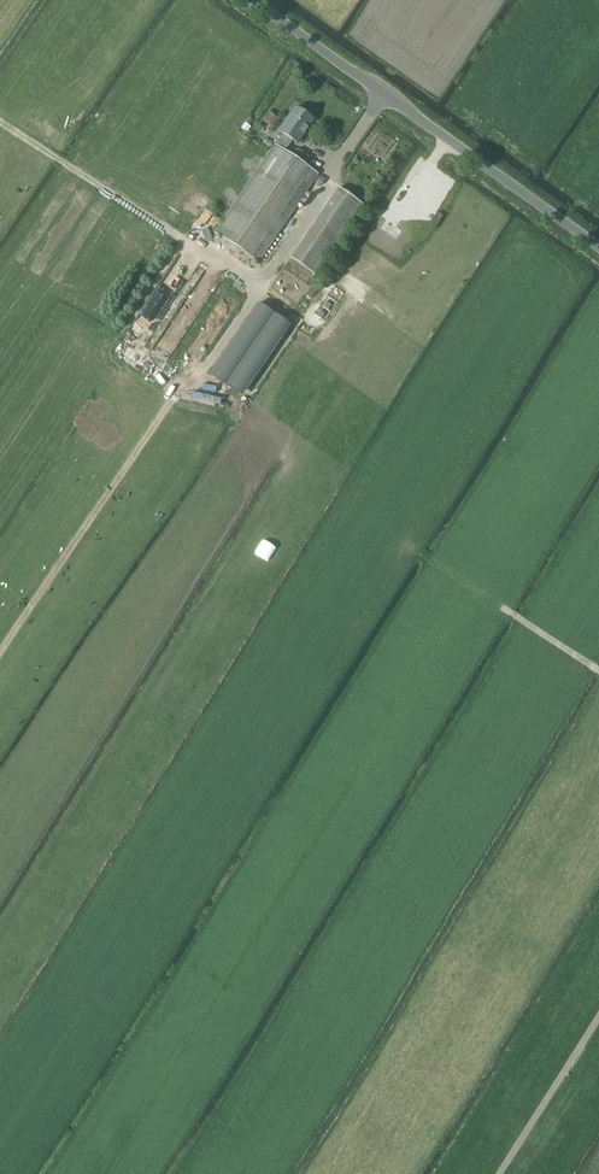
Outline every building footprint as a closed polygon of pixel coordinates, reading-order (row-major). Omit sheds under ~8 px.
[(282,134),(275,145),(215,233),(258,263),(318,174),(285,151),(292,140),(297,144),(313,120),(295,107),(279,131),(282,134)] [(339,188),(291,258),(315,275),(363,204),(339,188)] [(259,304),(211,374),(239,393),(287,323),(259,304)]
